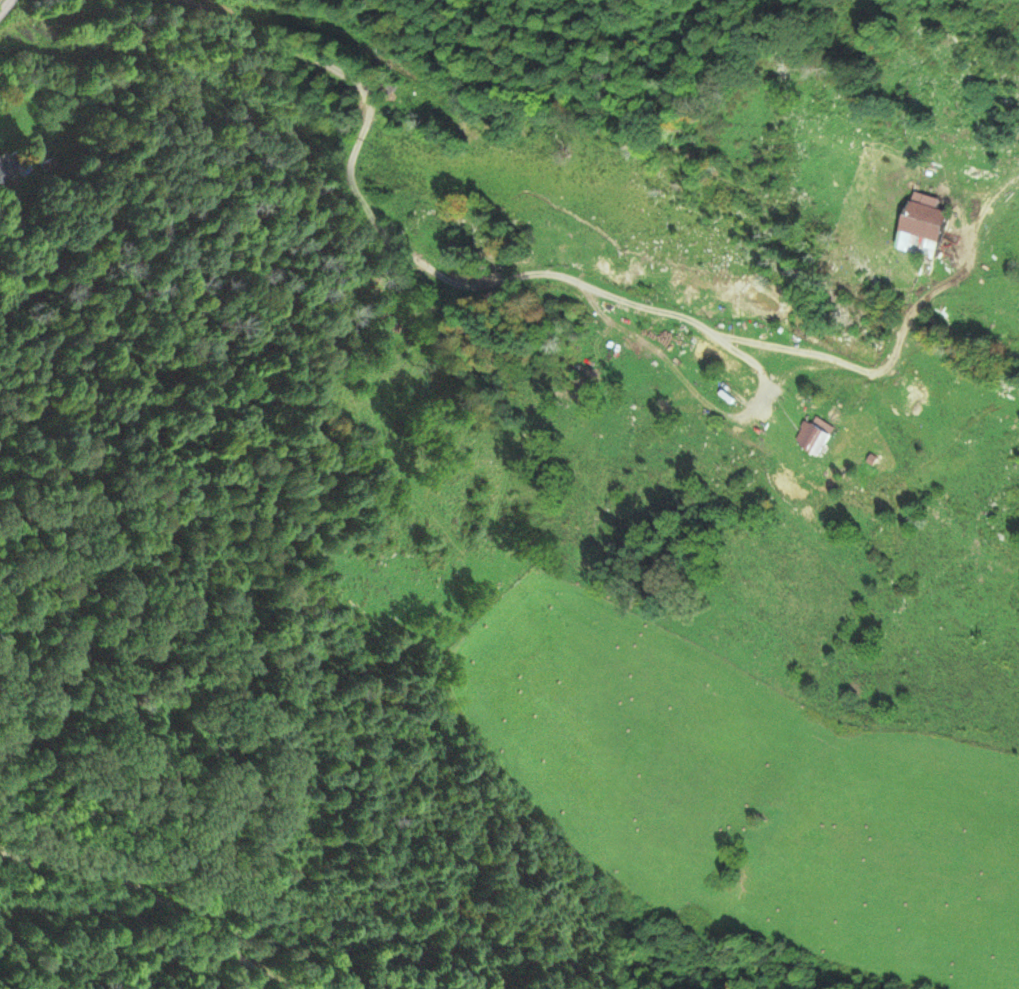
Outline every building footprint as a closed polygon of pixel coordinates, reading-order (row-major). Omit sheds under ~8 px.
[(10,182),(10,171),(18,171),(18,157),(0,157),(0,182),(10,182)] [(898,250),(938,260),(950,214),(910,204),(898,250)] [(816,458),(829,437),(809,423),(795,444),(816,458)]
